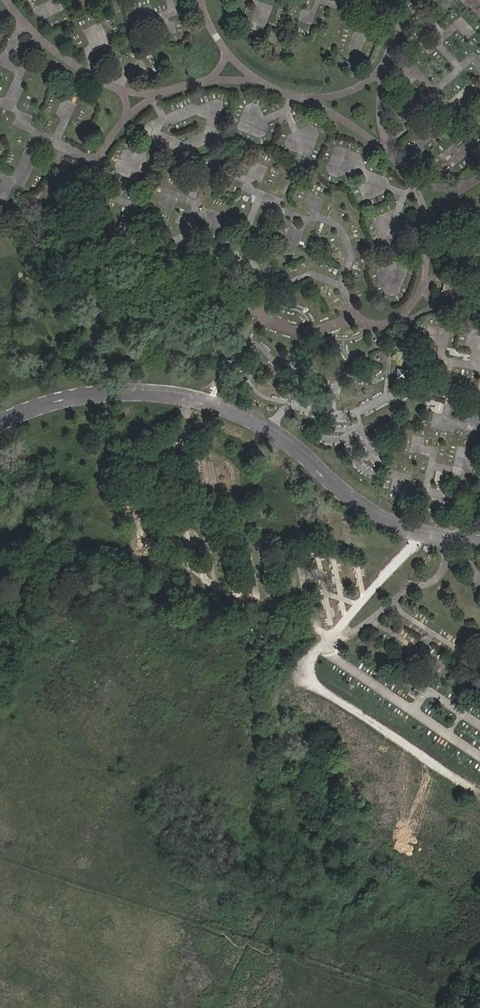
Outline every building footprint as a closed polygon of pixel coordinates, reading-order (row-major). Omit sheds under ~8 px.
[(408,370),(397,368),(395,379),(406,380),(408,370)]
